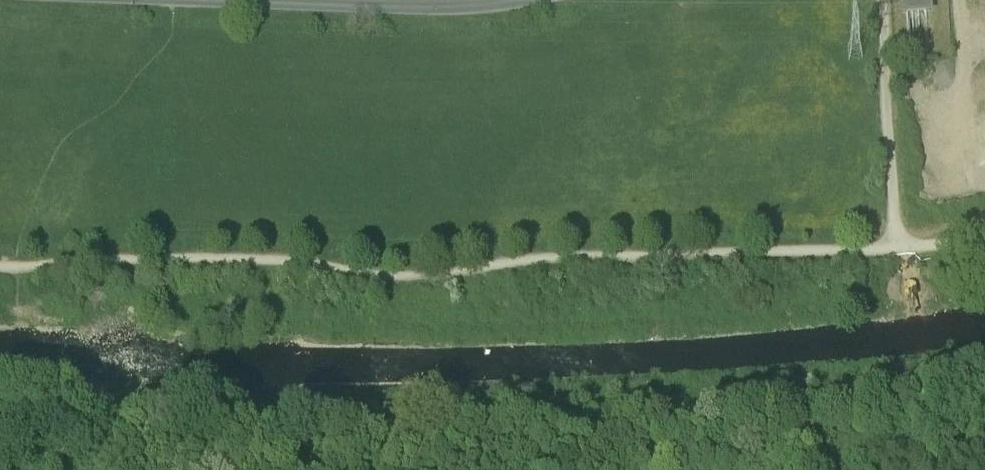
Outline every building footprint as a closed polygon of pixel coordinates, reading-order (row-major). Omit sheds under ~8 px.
[(901,16),(932,15),(931,0),(900,0),(901,16)]
